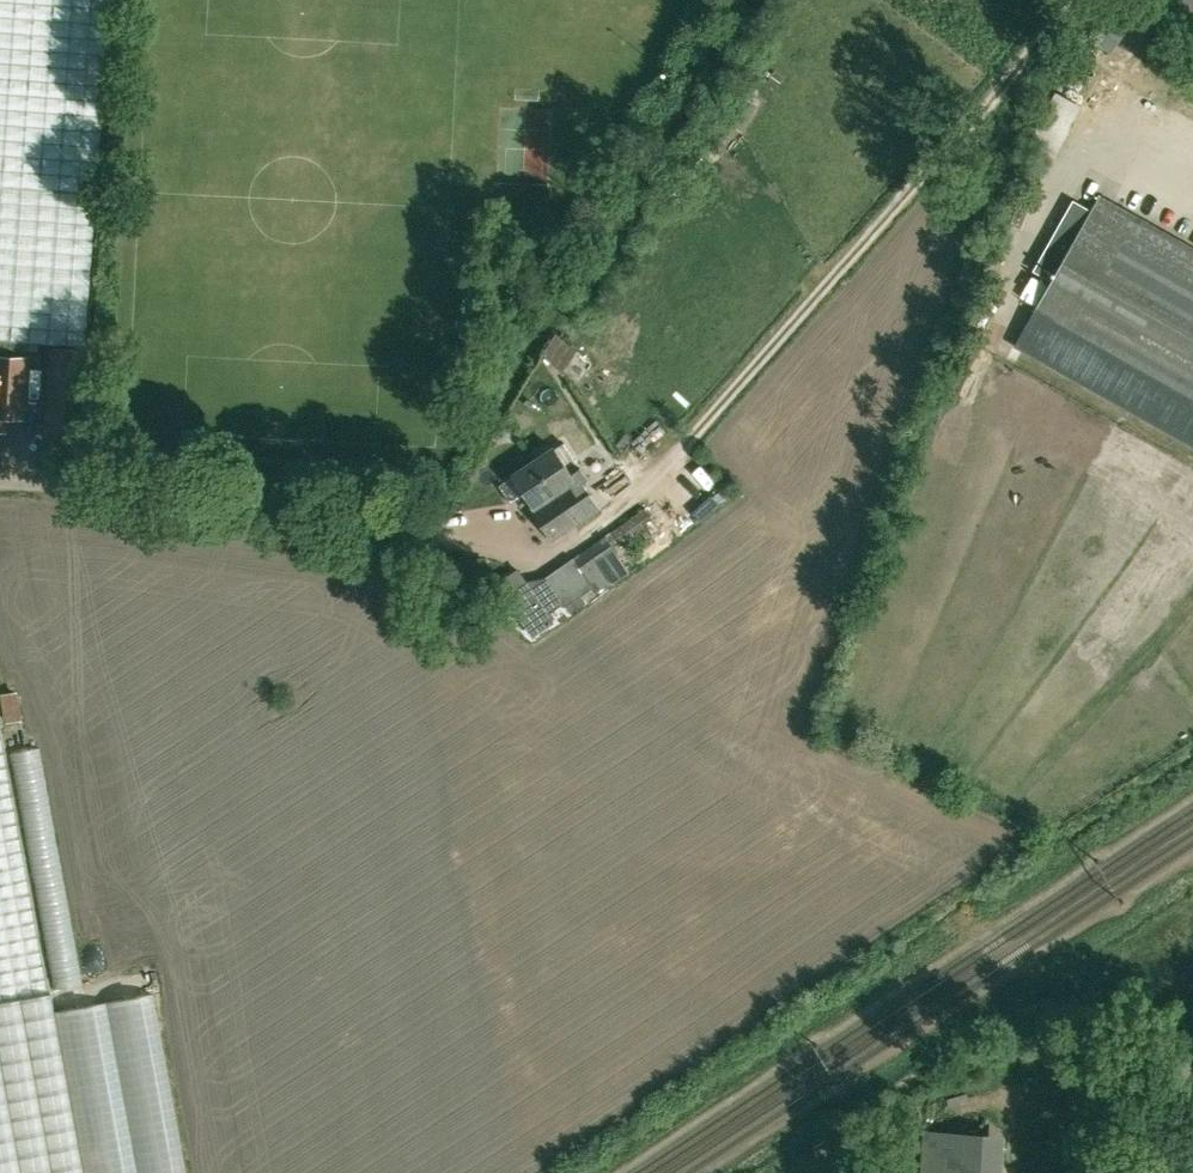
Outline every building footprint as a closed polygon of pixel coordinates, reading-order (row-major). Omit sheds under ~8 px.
[(37,352),(38,343),(83,346),(94,193),(95,193),(109,0),(0,0),(0,349),(37,352)] [(1177,6),(1192,19),(1192,0),(1182,0),(1177,6)] [(774,72),(769,80),(777,85),(782,78),(774,72)] [(1192,445),(1192,248),(1100,195),(1016,345),(1192,445)] [(541,355),(564,370),(578,347),(556,331),(541,355)] [(51,428),(80,430),(84,352),(56,350),(51,428)] [(1,429),(2,415),(20,417),(22,396),(22,388),(24,358),(0,357),(0,429),(1,429)] [(496,432),(497,438),(502,440),(507,439),(511,435),(509,429),(504,426),(499,427),(496,432)] [(535,462),(577,524),(600,508),(579,477),(576,478),(555,448),(535,462)] [(553,540),(577,524),(535,462),(499,485),(511,502),(526,492),(535,506),(532,508),(553,540)] [(645,508),(606,535),(620,555),(658,528),(645,508)] [(621,562),(615,554),(618,553),(606,536),(547,577),(565,605),(592,586),(595,591),(612,580),(606,572),(621,562)] [(499,584),(507,596),(517,610),(534,635),(554,621),(548,612),(526,581),(518,570),(499,584)] [(0,699),(0,708),(4,728),(22,725),(17,696),(0,699)] [(49,993),(48,991),(37,933),(0,729),(0,1172),(82,1172),(49,993)] [(38,747),(10,752),(54,990),(82,984),(38,747)] [(54,1011),(84,1172),(185,1172),(152,993),(54,1011)]
